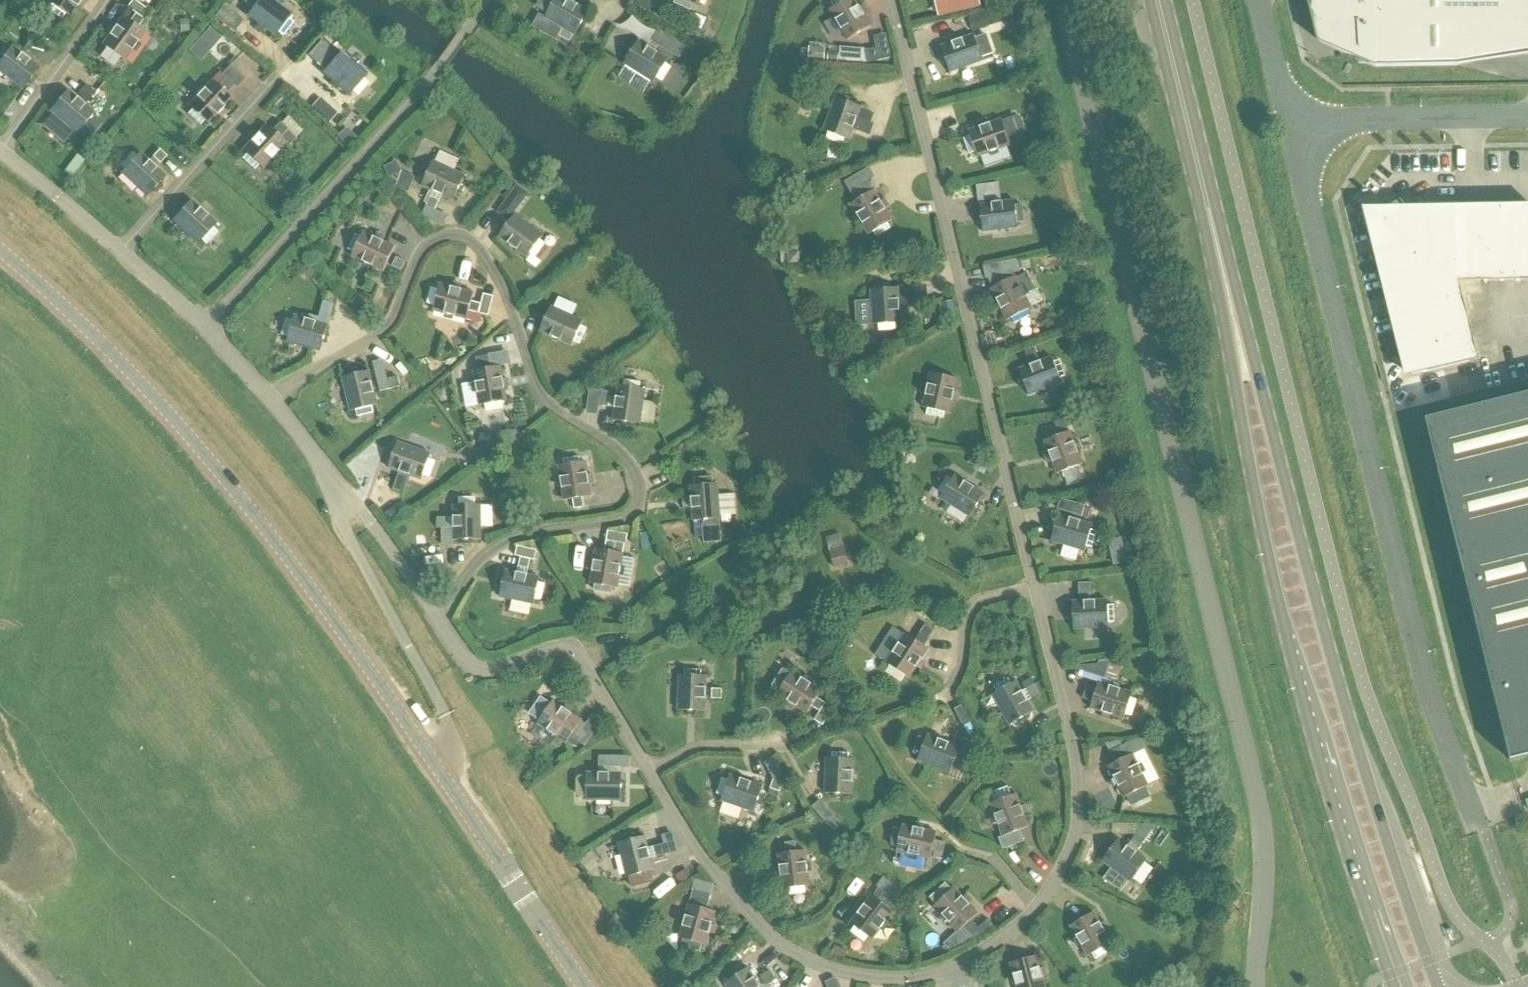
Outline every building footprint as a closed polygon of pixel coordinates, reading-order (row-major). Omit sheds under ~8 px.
[(47,2),(51,5),(47,10),(61,20),(65,14),(69,17),(77,7),(80,9),(85,2),(83,0),(48,0),(47,2)] [(252,8),(247,15),(257,23),(255,27),(262,32),(264,29),(275,36),(278,32),(283,36),(293,22),(288,19),(291,15),(271,0),(246,0),(244,2),(252,8)] [(589,11),(569,0),(547,0),(542,10),(547,13),(545,17),(575,35),(580,27),(584,29),(588,21),(584,19),(589,11)] [(656,0),(638,0),(635,5),(650,12),(656,0)] [(701,0),(676,0),(675,3),(691,10),(693,5),(698,7),(701,0)] [(835,7),(830,10),(848,40),(871,26),(856,0),(835,0),(832,2),(835,7)] [(1323,44),(1344,53),(1376,67),(1458,65),(1527,55),(1527,0),(1312,0),(1323,44)] [(234,32),(243,20),(222,5),(214,17),(234,32)] [(973,31),(1001,21),(996,8),(968,17),(973,31)] [(144,32),(137,27),(143,19),(135,13),(129,21),(122,17),(114,27),(111,25),(106,32),(109,34),(102,45),(106,48),(102,53),(116,63),(120,58),(124,61),(144,32)] [(179,19),(180,32),(189,31),(188,18),(179,19)] [(197,42),(208,52),(221,38),(209,28),(197,42)] [(667,50),(674,39),(659,29),(652,41),(667,50)] [(947,63),(950,72),(984,60),(982,56),(988,54),(982,37),(976,39),(975,35),(941,46),(945,55),(940,56),(943,65),(947,63)] [(629,56),(624,63),(654,82),(657,78),(662,81),(671,67),(666,63),(668,59),(639,40),(634,48),(630,46),(625,53),(629,56)] [(39,68),(11,46),(8,50),(3,47),(0,50),(0,72),(23,89),(28,82),(31,85),(37,78),(33,75),(39,68)] [(824,59),(825,48),(810,46),(809,58),(824,59)] [(866,48),(840,47),(839,61),(868,63),(865,50),(866,50),(866,48)] [(866,50),(865,50),(868,63),(879,60),(876,48),(866,50)] [(367,75),(340,52),(322,73),(332,81),(329,84),(336,90),(339,87),(349,96),(352,92),(357,96),(368,83),(363,79),(367,75)] [(828,52),(827,60),(839,60),(839,53),(828,52)] [(231,77),(245,82),(250,68),(235,63),(231,77)] [(232,99),(212,80),(188,106),(191,110),(187,114),(200,126),(204,121),(208,125),(217,115),(220,118),(226,111),(223,108),(232,99)] [(78,95),(88,103),(97,92),(87,84),(78,95)] [(55,104),(49,111),(76,134),(79,130),(84,134),(95,121),(90,117),(94,113),(67,90),(61,97),(58,94),(52,101),(55,104)] [(845,101),(836,97),(824,130),(829,132),(826,138),(843,144),(845,138),(849,140),(861,107),(853,104),(854,99),(846,96),(845,101)] [(323,117),(331,108),(319,97),(311,107),(323,117)] [(863,120),(859,130),(869,134),(873,124),(863,120)] [(978,157),(1011,145),(1002,120),(989,124),(988,120),(980,123),(981,127),(969,131),(970,136),(964,138),(970,154),(976,152),(978,157)] [(262,169),(286,143),(266,125),(257,134),(254,132),(248,138),(251,141),(242,151),(245,154),(241,159),(254,170),(258,166),(262,169)] [(345,126),(337,135),(350,148),(358,139),(345,126)] [(295,137),(287,129),(279,138),(286,143),(288,146),(296,138),(295,137)] [(159,149),(153,156),(160,163),(167,156),(159,149)] [(158,183),(165,177),(139,153),(136,156),(131,152),(119,165),(124,169),(120,173),(146,197),(152,190),(156,193),(162,186),(158,183)] [(383,167),(389,178),(392,176),(400,172),(394,161),(383,167)] [(461,184),(465,176),(433,161),(431,166),(425,163),(418,179),(424,181),(422,186),(454,200),(458,192),(462,194),(465,186),(461,184)] [(415,177),(402,171),(397,181),(395,187),(408,193),(415,177)] [(874,190),(851,204),(869,234),(873,232),(877,237),(891,228),(888,223),(892,220),(886,209),(889,207),(885,199),(881,202),(874,190)] [(436,209),(439,201),(431,197),(427,205),(436,209)] [(509,222),(515,215),(521,206),(509,197),(497,213),(506,220),(509,222)] [(178,213),(172,220),(197,244),(201,240),(205,245),(217,232),(213,228),(216,224),(190,200),(184,207),(181,204),(175,210),(178,213)] [(982,223),(983,232),(1018,228),(1017,223),(1024,222),(1022,205),(1015,206),(1015,201),(980,205),(981,214),(977,214),(978,223),(982,223)] [(1415,375),(1479,359),(1459,281),(1527,280),(1527,214),(1376,217),(1415,375)] [(504,229),(499,237),(527,258),(530,253),(535,257),(545,243),(540,240),(543,236),(515,215),(509,222),(506,220),(501,227),(504,229)] [(352,257),(384,272),(395,247),(383,241),(385,237),(377,234),(375,238),(363,232),(361,237),(355,234),(348,250),(354,252),(352,257)] [(397,257),(392,266),(402,270),(406,261),(397,257)] [(310,263),(300,270),(308,279),(317,272),(310,263)] [(1031,308),(1015,277),(991,289),(997,301),(993,303),(997,310),(1001,309),(1007,320),(1012,318),(1014,324),(1030,316),(1027,310),(1031,308)] [(467,319),(469,311),(490,316),(495,296),(484,294),(482,303),(472,300),(474,293),(461,290),(462,286),(454,283),(453,288),(440,284),(438,289),(432,288),(428,304),(434,306),(433,311),(467,319)] [(881,289),(871,290),(874,325),(879,324),(879,331),(896,329),(896,323),(901,323),(900,308),(899,298),(899,288),(889,288),(889,284),(880,285),(881,289)] [(334,304),(337,294),(327,291),(324,301),(334,304)] [(899,298),(900,308),(916,307),(916,297),(899,298)] [(957,316),(952,300),(941,303),(946,319),(957,316)] [(544,323),(540,331),(572,346),(574,341),(580,344),(587,328),(581,326),(583,321),(551,307),(547,315),(543,313),(540,321),(544,323)] [(326,334),(328,325),(294,315),(293,320),(287,319),(282,335),(288,337),(287,342),(321,351),(323,342),(327,344),(330,335),(326,334)] [(996,331),(983,335),(988,354),(1012,348),(1009,337),(998,340),(996,331)] [(1025,351),(1027,356),(1037,353),(1035,347),(1025,351)] [(1026,387),(1029,395),(1062,383),(1060,378),(1066,376),(1060,360),(1054,362),(1052,357),(1019,370),(1022,378),(1018,380),(1021,388),(1026,387)] [(384,360),(375,362),(382,391),(391,388),(384,360)] [(480,406),(485,405),(507,401),(505,388),(509,387),(507,378),(503,379),(501,366),(474,371),(480,406)] [(351,375),(342,378),(351,412),(356,410),(357,416),(374,412),(372,406),(377,405),(369,371),(360,373),(359,369),(350,371),(351,375)] [(957,379),(931,373),(923,407),(928,408),(927,414),(943,418),(945,412),(950,413),(953,400),(957,401),(959,393),(955,392),(957,379)] [(631,423),(640,424),(645,389),(640,389),(641,382),(624,380),(623,386),(618,385),(613,420),(622,422),(622,426),(631,427),(631,423)] [(1425,419),(1510,761),(1527,756),(1527,394),(1425,419)] [(611,397),(601,395),(599,406),(600,406),(609,407),(611,397)] [(1065,418),(1055,422),(1059,431),(1069,427),(1065,418)] [(1083,464),(1070,431),(1045,441),(1050,453),(1046,455),(1049,463),(1053,461),(1057,474),(1062,472),(1064,478),(1080,472),(1078,466),(1083,464)] [(392,459),(389,468),(422,480),(423,475),(429,477),(435,461),(429,459),(431,454),(398,442),(395,451),(390,450),(388,458),(392,459)] [(968,462),(975,466),(979,458),(972,455),(968,462)] [(986,472),(992,461),(980,455),(974,466),(986,472)] [(559,466),(564,500),(591,496),(589,483),(594,482),(592,474),(588,474),(586,461),(581,462),(580,456),(563,459),(564,465),(559,466)] [(980,502),(985,494),(955,475),(952,480),(947,476),(938,491),(943,494),(941,499),(970,517),(975,509),(979,512),(984,504),(980,502)] [(408,481),(397,477),(393,489),(404,493),(408,481)] [(711,519),(720,519),(718,484),(713,484),(712,478),(695,479),(695,485),(691,486),(693,521),(694,521),(703,520),(703,524),(712,524),(711,519)] [(740,510),(739,489),(724,490),(725,510),(740,510)] [(473,540),(482,540),(481,504),(476,505),(476,498),(459,499),(459,505),(454,505),(455,540),(464,540),(464,544),(473,544),(473,540)] [(1083,515),(1086,504),(1074,501),(1071,511),(1083,515)] [(384,513),(389,520),(402,510),(397,504),(384,513)] [(1054,532),(1051,541),(1085,551),(1086,546),(1092,548),(1097,532),(1092,530),(1093,525),(1059,515),(1057,523),(1053,522),(1050,530),(1054,532)] [(448,517),(437,517),(438,528),(448,527),(448,517)] [(702,524),(703,524),(703,520),(694,521),(695,536),(703,536),(702,524)] [(718,542),(717,530),(703,531),(704,543),(718,542)] [(441,545),(422,545),(423,559),(442,558),(441,545)] [(845,548),(830,552),(834,568),(849,564),(845,548)] [(618,588),(623,553),(597,549),(594,562),(590,561),(589,570),(593,571),(591,584),(596,585),(595,591),(612,594),(613,587),(618,588)] [(1127,562),(1125,553),(1112,556),(1114,565),(1127,562)] [(521,556),(519,566),(528,569),(531,558),(521,556)] [(502,588),(500,597),(534,604),(535,599),(541,600),(545,584),(539,582),(540,577),(505,570),(504,579),(499,578),(497,587),(502,588)] [(1091,583),(1080,583),(1080,596),(1092,595),(1091,583)] [(1083,633),(1086,641),(1119,629),(1118,624),(1123,622),(1117,606),(1112,608),(1110,603),(1077,616),(1080,624),(1076,626),(1079,634),(1083,633)] [(927,624),(921,632),(930,638),(936,629),(927,624)] [(893,627),(875,655),(887,663),(891,666),(888,671),(902,681),(906,675),(910,678),(917,667),(921,669),(925,662),(922,660),(929,649),(916,640),(906,634),(893,627)] [(838,649),(846,657),(856,647),(848,639),(838,649)] [(1080,672),(1105,679),(1110,663),(1080,666),(1078,671),(1080,672)] [(689,675),(680,675),(678,710),(683,710),(683,717),(700,717),(701,711),(706,711),(707,676),(698,676),(698,671),(689,671),(689,675)] [(807,714),(822,691),(792,672),(789,676),(784,673),(775,687),(780,691),(777,695),(789,702),(786,705),(794,710),(796,706),(807,714)] [(997,692),(993,695),(1010,725),(1018,721),(1020,725),(1028,720),(1026,717),(1034,712),(1027,701),(1022,691),(1016,681),(1012,684),(1009,678),(994,687),(997,692)] [(1133,693),(1099,683),(1091,709),(1103,712),(1102,717),(1111,719),(1112,715),(1124,719),(1126,714),(1132,716),(1137,700),(1131,698),(1133,693)] [(1026,689),(1027,690),(1032,698),(1041,693),(1036,684),(1026,689)] [(723,699),(723,689),(713,689),(713,699),(723,699)] [(538,723),(567,743),(582,721),(571,714),(574,710),(566,705),(564,709),(553,701),(550,705),(545,702),(535,716),(541,719),(538,723)] [(955,709),(964,727),(971,723),(962,706),(955,709)] [(582,721),(571,737),(580,743),(585,746),(590,738),(581,732),(586,724),(582,721)] [(957,756),(961,748),(928,735),(926,740),(920,737),(914,753),(920,756),(918,760),(951,773),(954,765),(958,766),(961,758),(957,756)] [(1110,752),(1116,763),(1108,767),(1114,778),(1111,780),(1115,788),(1118,786),(1124,798),(1129,796),(1132,801),(1147,793),(1144,788),(1149,786),(1133,754),(1127,757),(1121,746),(1110,752)] [(1140,751),(1153,783),(1165,778),(1152,746),(1140,751)] [(843,794),(853,794),(854,759),(849,759),(849,753),(832,752),(832,758),(827,758),(826,793),(835,794),(835,798),(843,798),(843,794)] [(622,782),(622,773),(587,773),(587,778),(581,778),(580,795),(587,795),(587,800),(622,800),(622,791),(626,791),(626,782),(622,782)] [(760,795),(763,786),(730,775),(728,780),(722,778),(717,794),(723,796),(721,801),(754,812),(757,803),(761,805),(764,796),(760,795)] [(771,788),(781,792),(784,783),(774,779),(771,788)] [(1006,836),(1013,833),(1016,842),(1025,839),(1022,830),(1031,826),(1019,793),(1014,795),(1012,789),(996,795),(998,801),(993,803),(998,815),(994,817),(997,825),(1001,823),(1006,836)] [(841,823),(833,815),(825,822),(833,830),(841,823)] [(931,859),(933,851),(945,853),(947,842),(935,840),(937,832),(924,830),(925,825),(916,824),(915,828),(902,825),(901,830),(895,829),(892,846),(898,847),(897,852),(931,859)] [(1139,849),(1146,839),(1137,833),(1131,842),(1139,849)] [(627,841),(619,843),(627,877),(632,876),(633,882),(650,877),(649,871),(653,870),(645,836),(636,838),(635,834),(626,836),(627,841)] [(1108,854),(1103,861),(1131,882),(1134,878),(1139,881),(1149,867),(1144,864),(1147,860),(1137,852),(1128,846),(1118,839),(1113,847),(1109,844),(1104,851),(1108,854)] [(653,846),(656,857),(667,854),(664,843),(653,846)] [(805,850),(798,851),(788,853),(778,854),(780,867),(776,867),(777,876),(781,876),(783,889),(788,888),(788,894),(806,892),(805,886),(810,885),(805,850)] [(691,876),(687,868),(676,875),(680,882),(691,876)] [(886,892),(879,900),(873,896),(872,895),(864,906),(861,903),(855,910),(859,913),(851,923),(855,926),(851,931),(865,942),(868,937),(872,940),(894,912),(887,907),(901,889),(885,877),(878,886),(880,887),(886,892)] [(880,887),(873,896),(879,900),(886,892),(880,887)] [(971,920),(978,914),(954,888),(951,891),(947,887),(934,898),(938,903),(934,906),(958,932),(965,926),(968,929),(974,923),(971,920)] [(716,911),(689,904),(680,938),(685,939),(683,945),(699,950),(701,944),(706,945),(709,932),(714,934),(716,925),(712,924),(716,911)] [(1094,912),(1070,926),(1088,956),(1093,954),(1096,959),(1110,951),(1107,945),(1112,943),(1105,931),(1109,929),(1104,922),(1101,924),(1094,912)] [(1011,963),(1017,986),(1045,986),(1043,977),(1047,976),(1044,968),(1040,969),(1037,956),(1011,963)] [(725,983),(728,986),(760,986),(748,968),(740,973),(738,969),(730,974),(733,978),(725,983)] [(770,970),(760,976),(767,986),(776,979),(770,970)]
